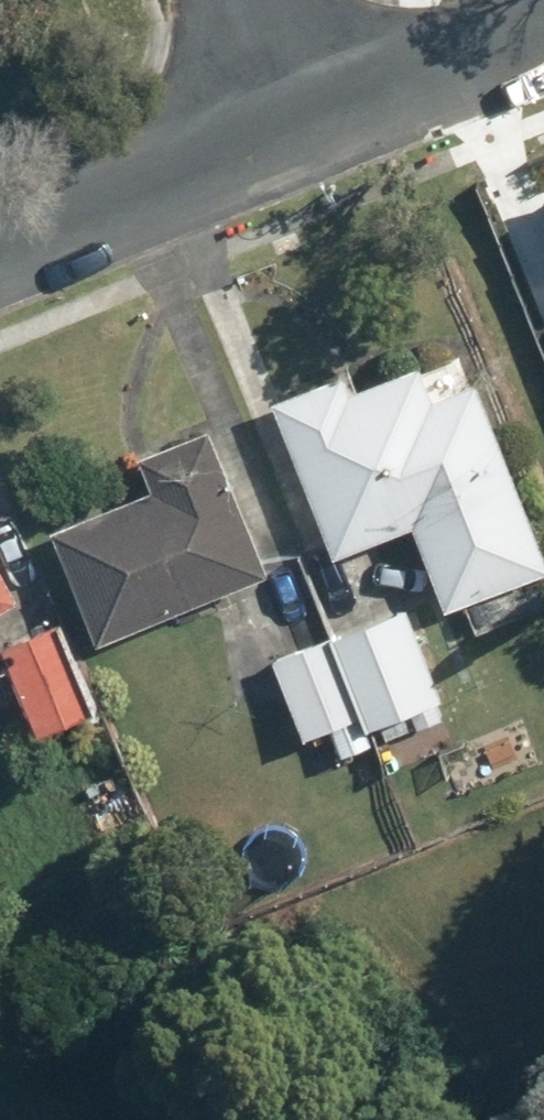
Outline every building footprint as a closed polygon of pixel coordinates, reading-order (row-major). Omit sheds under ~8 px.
[(263,399),(329,555),(409,521),(447,610),(474,598),(487,629),(543,605),(543,589),(539,577),(543,575),(543,545),(473,380),(435,396),(423,368),(359,396),(345,364),(263,399)] [(268,570),(209,423),(140,451),(153,484),(54,523),(101,640),(170,612),(175,625),(203,614),(197,598),(268,570)] [(17,594),(0,564),(0,603),(17,594)] [(407,608),(334,635),(369,728),(442,701),(407,608)] [(0,645),(0,646),(38,732),(98,706),(60,619),(0,645)] [(270,659),(300,739),(325,729),(335,756),(374,742),(369,728),(334,635),(270,659)]
